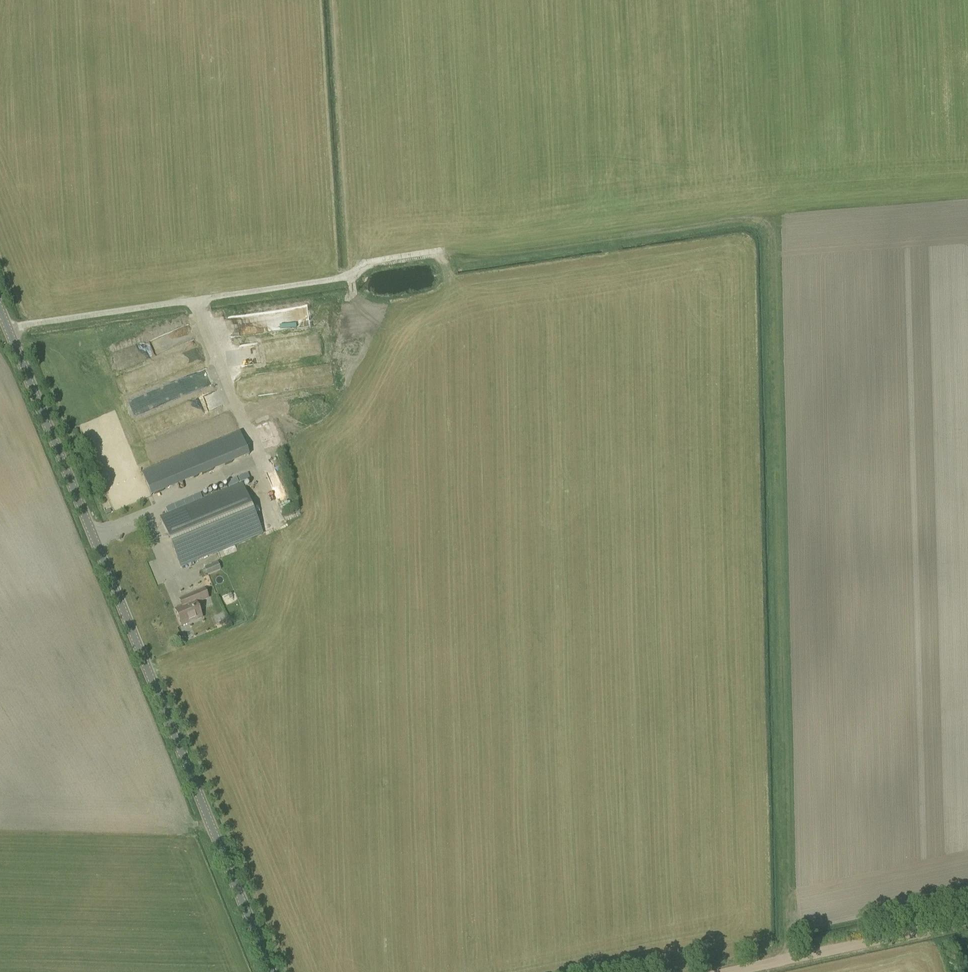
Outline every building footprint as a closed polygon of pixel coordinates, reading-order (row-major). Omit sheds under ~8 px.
[(240,435),(142,474),(151,496),(249,457),(240,435)] [(160,517),(181,568),(264,534),(242,483),(160,517)] [(204,568),(208,576),(221,570),(217,562),(204,568)] [(175,610),(182,627),(203,618),(197,604),(209,599),(205,588),(179,599),(182,607),(175,610)]
